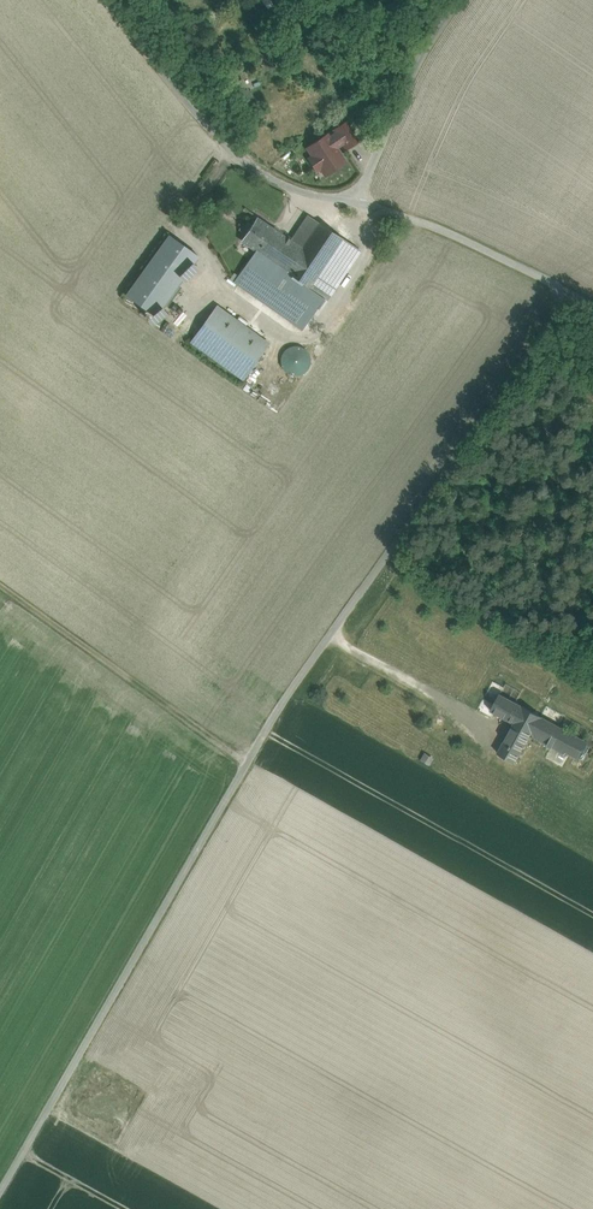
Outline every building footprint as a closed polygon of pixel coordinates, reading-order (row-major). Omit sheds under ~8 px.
[(280,103),(269,114),(275,120),(286,109),(280,103)] [(348,122),(335,130),(344,143),(347,148),(360,140),(348,122)] [(328,135),(308,148),(313,156),(309,159),(317,171),(321,168),(326,175),(345,162),(336,148),(344,143),(337,133),(329,138),(328,135)] [(293,138),(289,142),(293,147),(297,143),(293,138)] [(322,222),(330,228),(336,219),(328,214),(322,222)] [(308,215),(291,240),(303,248),(320,223),(308,215)] [(257,218),(242,240),(257,250),(272,228),(257,218)] [(303,248),(286,272),(309,288),(343,238),(320,223),(303,248)] [(291,240),(272,227),(257,250),(256,251),(286,272),(303,248),(291,240)] [(169,235),(126,295),(156,316),(198,256),(169,235)] [(343,238),(309,288),(325,299),(327,296),(359,249),(343,238)] [(286,272),(256,251),(234,282),(302,330),(325,299),(309,288),(286,272)] [(268,344),(217,307),(192,342),(243,379),(268,344)] [(299,349),(293,349),(289,350),(285,353),(283,357),(281,362),(282,366),(285,371),(290,375),(296,376),(302,375),(307,372),(310,367),(311,361),(309,355),(305,351),(299,349)] [(587,742),(499,694),(490,711),(507,720),(508,718),(515,722),(497,754),(515,763),(533,732),(536,733),(533,738),(564,754),(566,750),(569,752),(568,754),(578,759),(587,742)]
